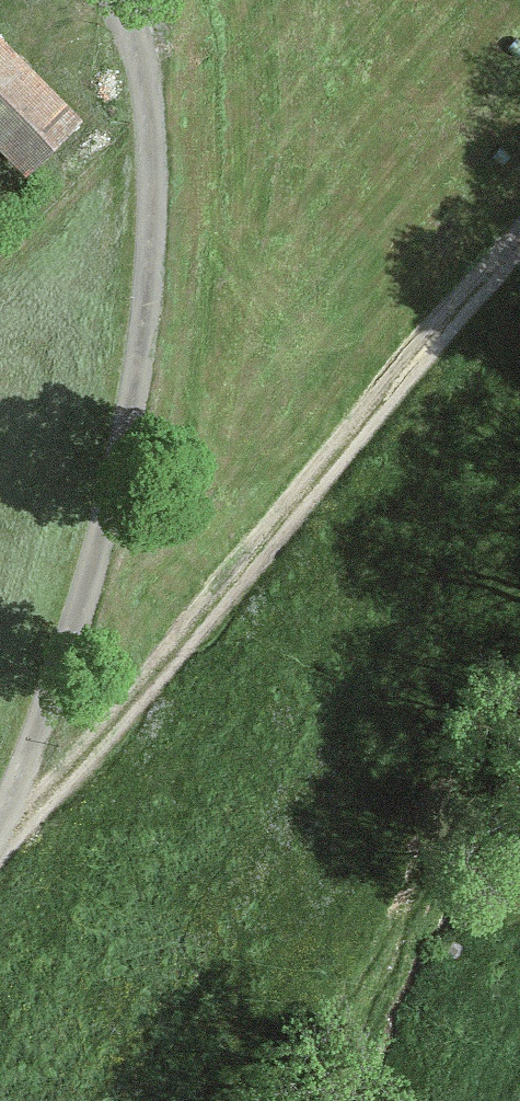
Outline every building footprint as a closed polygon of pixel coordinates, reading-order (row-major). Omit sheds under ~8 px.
[(47,179),(92,134),(0,45),(0,133),(47,179)]
